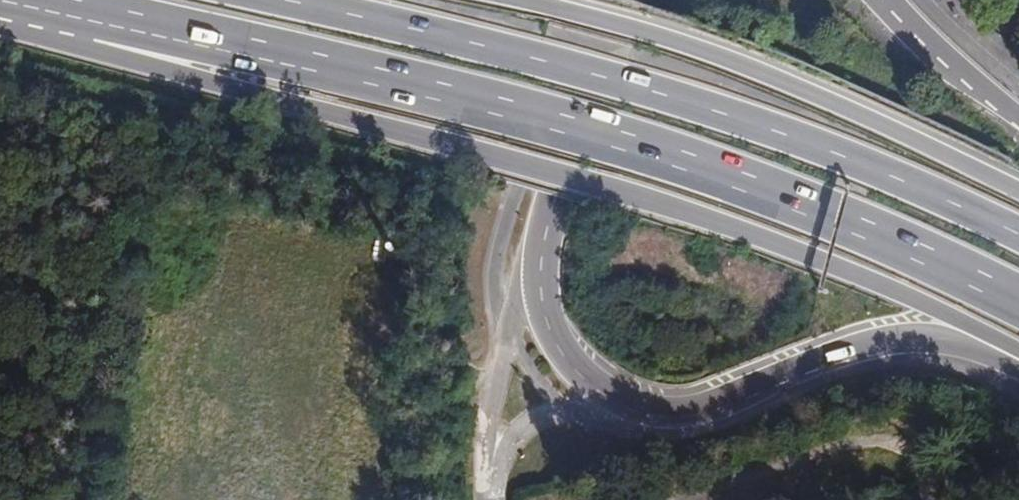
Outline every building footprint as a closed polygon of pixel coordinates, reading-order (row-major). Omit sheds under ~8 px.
[(970,11),(976,0),(959,0),(970,11)]
